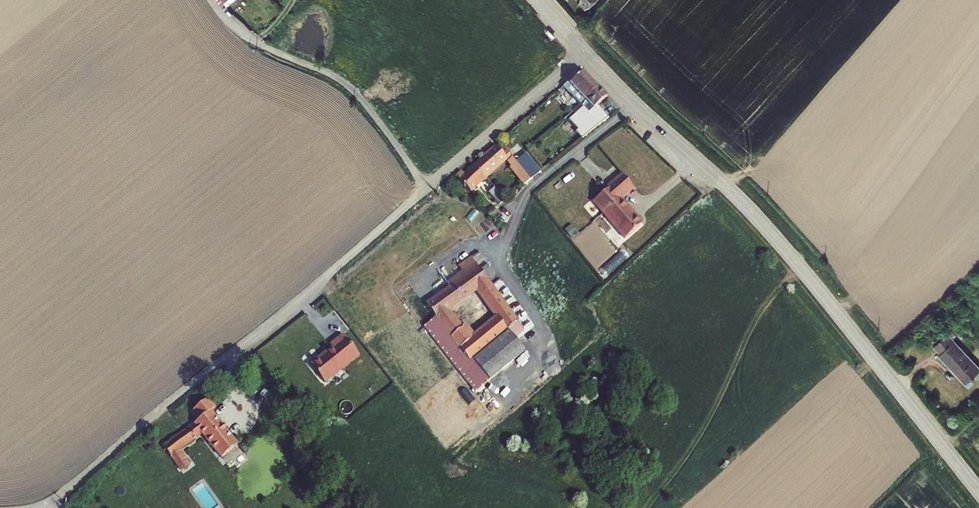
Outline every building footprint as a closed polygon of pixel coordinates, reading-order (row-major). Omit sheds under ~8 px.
[(587,9),(597,0),(578,0),(587,9)] [(571,83),(566,87),(571,93),(564,99),(569,104),(574,110),(567,116),(570,120),(577,113),(575,112),(579,108),(578,107),(581,105),(593,94),(577,78),(571,83)] [(566,87),(559,93),(564,99),(571,93),(566,87)] [(593,94),(581,105),(578,107),(579,108),(575,112),(577,113),(570,120),(577,128),(591,116),(589,114),(602,103),(593,94)] [(567,116),(557,125),(568,137),(577,128),(570,120),(567,116)] [(531,147),(524,153),(533,164),(541,158),(531,147)] [(492,150),(483,158),(495,171),(503,164),(505,165),(504,166),(508,170),(507,171),(523,188),(529,183),(513,166),(502,154),(499,157),(492,150)] [(470,170),(482,183),(495,171),(483,158),(470,170)] [(523,158),(513,166),(529,183),(530,183),(538,176),(523,158)] [(541,174),(548,168),(541,158),(533,164),(541,174)] [(482,183),(470,170),(460,180),(457,177),(453,182),(467,196),(482,183)] [(621,173),(590,201),(624,237),(643,220),(622,198),(634,187),(621,173)] [(492,194),(487,199),(496,210),(502,205),(492,194)] [(454,376),(469,397),(521,358),(510,343),(521,334),(464,259),(454,267),(460,274),(443,288),(447,293),(422,313),(436,332),(428,338),(456,375),(454,376)] [(959,384),(977,370),(948,333),(933,344),(939,352),(936,354),(959,384)] [(314,361),(304,369),(318,387),(353,359),(336,338),(324,348),(326,351),(319,356),(320,357),(314,362),(314,361)] [(196,426),(160,453),(181,481),(190,474),(176,456),(199,439),(218,464),(233,453),(206,418),(210,415),(203,406),(189,417),(196,426)]
